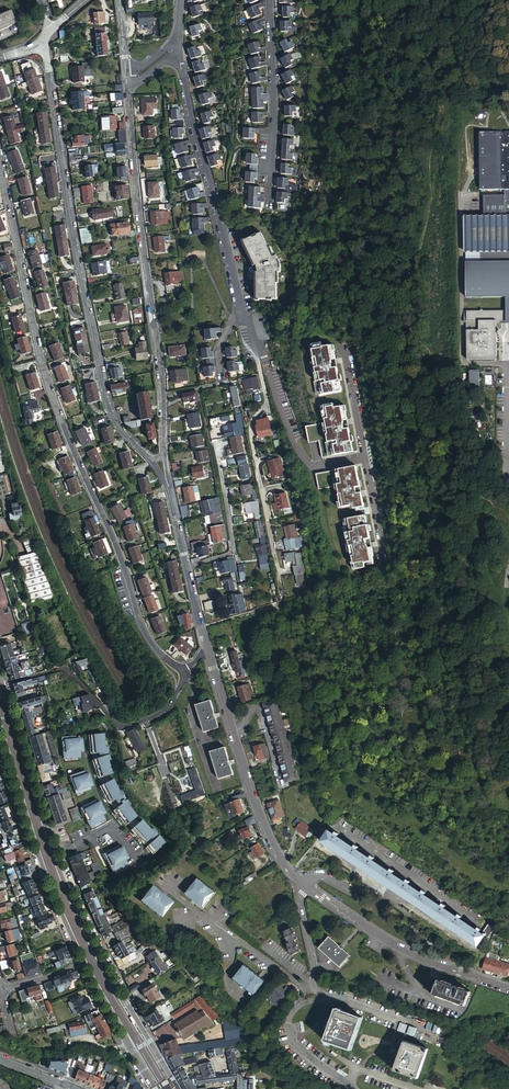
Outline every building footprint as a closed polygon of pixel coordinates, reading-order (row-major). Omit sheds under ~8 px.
[(265,2),(251,8),(255,17),(265,13),(263,7),(267,6),(265,2)] [(204,4),(194,7),(196,17),(204,14),(202,10),(205,9),(204,4)] [(297,11),(296,6),(286,6),(286,16),(294,16),(294,11),(297,11)] [(12,10),(0,16),(0,30),(18,22),(12,10)] [(153,11),(138,12),(138,24),(153,23),(153,11)] [(106,22),(105,12),(94,13),(95,24),(102,23),(106,22)] [(267,18),(253,23),(257,32),(266,28),(264,23),(268,21),(267,18)] [(294,25),(294,20),(283,21),(284,31),(297,30),(297,25),(294,25)] [(204,29),(203,24),(193,27),(196,37),(203,35),(202,30),(204,29)] [(103,33),(96,34),(97,41),(107,40),(106,33),(103,33)] [(293,42),(290,39),(284,42),(288,51),(285,52),(287,56),(293,53),(297,51),(295,47),(298,46),(295,41),(293,42)] [(107,40),(97,41),(97,43),(98,48),(111,47),(110,44),(110,40),(107,40)] [(252,44),(255,54),(263,51),(269,49),(268,46),(264,47),(263,41),(252,44)] [(192,48),(194,58),(205,55),(204,51),(201,51),(199,46),(192,48)] [(111,47),(98,48),(98,56),(102,55),(106,55),(111,54),(111,52),(111,47)] [(287,56),(284,58),(288,67),(295,63),(293,59),(295,57),(293,53),(287,56)] [(253,58),(255,68),(270,64),(269,61),(265,62),(263,56),(253,58)] [(198,72),(209,69),(208,64),(205,65),(203,60),(196,62),(198,72)] [(84,62),(84,66),(74,67),(75,82),(85,81),(85,76),(85,72),(89,72),(88,71),(92,70),(91,62),(84,62)] [(294,68),(285,74),(289,82),(296,78),(293,73),(296,72),(294,68)] [(24,73),(28,81),(38,77),(34,69),(24,73)] [(253,73),(256,83),(270,79),(269,74),(265,75),(263,70),(253,73)] [(207,75),(197,78),(199,87),(207,85),(205,80),(208,79),(207,75)] [(38,77),(28,81),(33,94),(43,90),(38,77)] [(297,88),(294,84),(285,90),(290,99),(297,95),(294,90),(297,88)] [(0,89),(0,95),(2,100),(11,96),(7,86),(0,89)] [(255,88),(255,98),(271,97),(271,93),(266,93),(266,87),(255,88)] [(213,97),(212,93),(202,95),(205,105),(212,103),(210,98),(213,97)] [(271,97),(255,98),(256,108),(266,107),(266,101),(271,101),(271,100),(271,99),(271,97)] [(153,114),(152,98),(143,98),(144,114),(153,114)] [(298,109),(298,105),(287,105),(287,114),(295,114),(295,109),(298,109)] [(179,120),(180,124),(187,124),(186,115),(181,115),(181,109),(170,110),(171,121),(179,120)] [(215,116),(213,111),(203,114),(206,124),(214,122),(212,116),(215,116)] [(270,111),(255,112),(255,122),(266,122),(266,115),(270,115),(270,111)] [(39,129),(49,127),(46,112),(37,113),(39,129)] [(6,128),(16,126),(13,115),(4,118),(6,128)] [(117,129),(116,116),(113,116),(105,116),(106,130),(117,129)] [(187,124),(180,124),(180,128),(172,129),(172,139),(183,138),(183,132),(187,131),(187,124)] [(285,134),(296,134),(296,129),(293,129),(294,124),(286,124),(285,134)] [(20,141),(16,126),(6,128),(11,143),(20,141)] [(156,138),(155,126),(145,126),(146,139),(156,138)] [(51,142),(49,127),(39,129),(40,133),(35,134),(36,144),(51,142)] [(212,127),(202,130),(203,131),(203,133),(204,137),(205,139),(212,137),(211,132),(214,131),(212,127)] [(257,133),(262,133),(262,129),(247,128),(246,138),(249,138),(256,139),(257,133)] [(505,189),(508,189),(508,133),(478,134),(479,190),(505,189)] [(94,143),(94,141),(84,141),(84,135),(73,136),(72,137),(72,140),(73,141),(74,145),(94,143)] [(284,149),(292,149),(293,143),(295,143),(295,138),(285,138),(284,149)] [(193,140),(177,144),(180,154),(190,152),(189,145),(194,144),(193,140)] [(218,145),(216,140),(206,143),(207,146),(209,152),(209,154),(216,151),(215,146),(218,145)] [(112,157),(121,156),(120,154),(125,154),(125,153),(128,153),(127,148),(127,142),(121,143),(104,144),(105,151),(112,150),(112,157)] [(292,154),(292,149),(284,149),(284,158),(294,159),(295,154),(292,154)] [(15,173),(24,171),(18,150),(9,152),(15,173)] [(252,168),(260,168),(260,160),(255,159),(256,153),(250,153),(245,153),(244,163),(252,163),(252,168)] [(197,154),(182,158),(184,168),(193,165),(195,164),(193,159),(198,157),(197,154)] [(159,165),(158,155),(146,156),(147,166),(159,165)] [(222,159),(220,155),(210,158),(211,161),(213,166),(213,167),(220,165),(219,160),(222,159)] [(96,172),(95,164),(92,165),(91,162),(86,163),(86,165),(85,165),(87,177),(93,176),(93,173),(96,172)] [(291,168),(291,163),(283,163),(283,172),(293,173),(294,168),(291,168)] [(48,183),(57,182),(55,166),(45,168),(48,183)] [(122,176),(127,176),(126,166),(118,167),(118,177),(122,176)] [(201,168),(186,172),(189,182),(198,179),(197,173),(202,171),(201,168)] [(254,176),(259,177),(260,168),(252,168),(252,172),(244,172),(243,182),(254,183),(254,176)] [(290,182),(291,178),(286,177),(280,177),(279,187),(287,187),(287,182),(290,182)] [(29,193),(25,178),(16,180),(20,195),(29,193)] [(60,196),(57,182),(48,183),(50,198),(60,196)] [(162,197),(160,182),(150,183),(151,198),(162,197)] [(83,186),(75,187),(75,190),(76,195),(84,194),(85,203),(91,202),(89,185),(83,186)] [(117,200),(129,198),(127,185),(116,187),(117,200)] [(190,190),(193,200),(208,195),(207,191),(202,192),(200,187),(190,190)] [(252,197),(267,198),(267,194),(263,194),(263,187),(252,187),(252,197)] [(505,189),(505,194),(483,194),(483,215),(466,216),(466,251),(481,251),(508,251),(508,189),(505,189)] [(289,197),(290,192),(279,191),(278,201),(280,201),(279,208),(288,208),(288,201),(286,201),(286,197),(289,197)] [(262,202),(267,202),(267,198),(252,197),(251,207),(262,208),(262,202)] [(35,213),(31,198),(22,201),(26,216),(35,213)] [(210,207),(209,203),(194,204),(195,214),(206,213),(205,207),(210,207)] [(114,216),(113,207),(107,208),(93,210),(94,219),(109,216),(114,216)] [(166,212),(162,212),(155,213),(155,215),(153,215),(154,226),(168,224),(168,223),(170,223),(169,217),(171,217),(170,212),(166,212)] [(211,217),(196,218),(196,228),(207,227),(207,221),(211,221),(211,217)] [(124,232),(129,231),(128,222),(111,224),(113,236),(122,234),(122,232),(124,232)] [(55,226),(58,241),(67,239),(64,225),(55,226)] [(90,227),(80,228),(80,231),(81,236),(82,242),(82,243),(92,242),(90,227)] [(262,232),(242,241),(252,266),(257,264),(258,270),(254,271),(252,297),(275,299),(276,271),(280,272),(281,263),(277,255),(273,256),(262,232)] [(171,240),(171,236),(156,238),(157,252),(167,251),(166,241),(171,240)] [(67,239),(58,241),(60,256),(69,254),(67,239)] [(108,252),(106,244),(92,246),(94,255),(108,252)] [(29,252),(33,267),(42,264),(42,263),(47,262),(44,253),(39,254),(38,249),(29,252)] [(508,298),(508,251),(481,251),(482,262),(466,262),(466,297),(507,298),(508,298)] [(8,255),(0,258),(0,262),(0,270),(3,268),(5,273),(13,269),(8,255)] [(92,263),(93,268),(98,268),(104,267),(105,266),(106,266),(107,266),(111,265),(110,262),(107,263),(107,260),(92,263)] [(98,268),(93,268),(94,274),(112,271),(111,269),(111,267),(108,268),(107,266),(106,266),(106,268),(105,268),(105,266),(104,267),(98,268)] [(44,273),(43,269),(34,272),(39,287),(48,285),(46,277),(44,273)] [(181,280),(180,271),(167,273),(168,285),(178,284),(178,281),(181,280)] [(16,285),(12,277),(4,280),(5,284),(2,285),(5,291),(8,290),(9,294),(11,299),(20,296),(18,291),(16,287),(19,286),(18,284),(16,285)] [(66,296),(77,294),(74,280),(63,283),(66,296)] [(168,285),(170,293),(183,291),(182,283),(178,284),(168,285)] [(123,284),(114,285),(116,300),(127,298),(126,293),(124,293),(123,284)] [(46,292),(36,295),(41,311),(50,308),(46,292)] [(79,303),(77,294),(66,296),(68,305),(79,303)] [(507,298),(507,311),(484,311),(482,308),(480,311),(466,311),(465,360),(496,360),(496,350),(496,330),(500,326),(500,321),(502,321),(507,321),(507,319),(508,319),(508,298),(507,298)] [(129,322),(126,307),(115,309),(116,315),(117,314),(119,324),(129,322)] [(25,330),(21,315),(12,317),(16,332),(25,330)] [(208,330),(206,330),(206,340),(217,339),(217,334),(221,333),(220,329),(208,330)] [(77,344),(88,342),(86,333),(75,335),(77,344)] [(25,337),(25,334),(17,336),(18,339),(22,354),(31,351),(30,347),(29,345),(27,336),(25,337)] [(131,345),(129,334),(120,335),(122,346),(131,345)] [(149,358),(147,341),(140,342),(140,347),(136,348),(138,359),(149,358)] [(90,351),(88,342),(77,344),(79,353),(90,351)] [(50,346),(56,361),(65,357),(63,353),(65,352),(62,345),(60,346),(59,343),(50,346)] [(319,396),(342,391),(340,381),(339,375),(334,351),(333,351),(332,345),(323,347),(322,343),(312,345),(313,350),(311,350),(312,358),(313,358),(314,363),(316,373),(317,378),(316,378),(316,381),(318,387),(319,396)] [(229,355),(239,355),(239,349),(236,350),(236,344),(228,345),(229,355)] [(187,354),(186,345),(171,348),(172,356),(187,354)] [(208,356),(208,361),(215,360),(215,357),(215,352),(210,352),(209,346),(198,347),(199,357),(208,356)] [(230,363),(230,369),(231,369),(232,375),(237,374),(237,369),(241,369),(240,364),(237,364),(237,359),(230,359),(230,363)] [(211,369),(216,368),(216,363),(215,360),(208,361),(208,364),(200,365),(201,375),(212,374),(211,369)] [(69,379),(64,365),(55,368),(60,382),(69,379)] [(123,376),(121,366),(119,366),(119,368),(117,368),(111,369),(113,378),(123,376)] [(186,380),(184,369),(172,371),(174,382),(186,380)] [(39,378),(37,372),(26,375),(31,390),(39,387),(37,379),(39,378)] [(478,372),(468,372),(468,388),(477,388),(478,372)] [(253,378),(252,374),(248,375),(241,377),(242,380),(244,380),(246,390),(255,388),(255,390),(261,389),(258,376),(253,378)] [(124,382),(123,376),(113,378),(115,384),(111,385),(112,394),(126,391),(125,388),(129,387),(128,382),(124,382)] [(86,384),(88,393),(98,390),(96,381),(86,384)] [(70,385),(61,389),(67,403),(76,400),(74,396),(78,394),(75,388),(72,389),(70,385)] [(240,397),(238,387),(237,388),(236,385),(232,386),(235,400),(236,400),(237,405),(241,404),(240,399),(240,397)] [(98,390),(88,393),(89,401),(100,399),(98,390)] [(200,400),(198,391),(184,394),(186,402),(191,400),(191,402),(200,400)] [(152,417),(148,392),(137,394),(141,419),(144,419),(152,417)] [(23,407),(26,420),(26,424),(27,424),(34,423),(32,417),(35,417),(34,412),(39,411),(37,400),(28,402),(29,406),(23,407)] [(344,412),(343,406),(334,408),(334,404),(324,406),(325,411),(322,411),(324,423),(306,426),(309,443),(319,441),(322,458),(353,452),(351,441),(350,436),(346,412),(344,412)] [(200,412),(189,414),(192,429),(203,426),(200,412)] [(155,437),(152,417),(144,419),(141,419),(131,421),(125,422),(125,423),(126,424),(126,425),(127,426),(128,427),(129,427),(147,424),(149,438),(153,438),(154,444),(158,443),(158,441),(158,437),(155,437)] [(259,425),(257,425),(260,437),(273,434),(270,422),(269,418),(257,420),(259,425)] [(239,424),(238,422),(230,423),(230,425),(231,429),(227,430),(228,436),(245,432),(243,423),(239,424)] [(108,444),(117,440),(111,426),(102,431),(108,444)] [(78,430),(84,446),(93,443),(91,439),(94,438),(93,434),(90,435),(87,427),(78,430)] [(53,449),(62,446),(57,432),(47,435),(53,449)] [(206,443),(204,433),(194,435),(196,445),(206,443)] [(245,451),(242,435),(233,437),(236,453),(245,451)] [(210,458),(208,446),(202,447),(203,451),(199,452),(201,462),(206,461),(206,460),(209,459),(210,458)] [(103,461),(96,448),(87,452),(95,466),(103,461)] [(124,469),(133,467),(129,451),(120,453),(124,469)] [(247,455),(239,457),(242,472),(240,473),(241,476),(243,475),(243,479),(252,477),(247,455)] [(72,467),(71,465),(68,456),(59,460),(56,461),(60,472),(63,471),(65,474),(74,471),(72,467)] [(229,459),(230,466),(239,464),(237,457),(229,459)] [(284,475),(280,458),(269,460),(273,477),(284,475)] [(174,471),(183,469),(182,462),(173,464),(173,465),(174,470),(174,471)] [(206,476),(204,466),(194,468),(196,478),(206,476)] [(353,510),(364,508),(359,486),(358,487),(357,481),(358,481),(356,466),(316,474),(319,489),(337,486),(339,495),(338,495),(340,509),(353,506),(353,510)] [(10,470),(7,471),(0,473),(0,501),(8,498),(10,505),(13,504),(20,502),(19,501),(15,486),(10,470)] [(109,484),(103,470),(94,474),(100,488),(109,484)] [(142,494),(151,492),(148,477),(139,479),(142,494)] [(81,492),(76,478),(67,481),(64,482),(67,490),(70,489),(72,495),(81,492)] [(254,493),(251,482),(241,484),(234,486),(235,491),(243,489),(244,495),(254,493)] [(195,486),(185,488),(187,500),(188,502),(202,499),(201,492),(200,493),(196,493),(195,486)] [(288,507),(285,492),(276,494),(278,502),(273,503),(275,510),(279,509),(288,507)] [(209,515),(222,512),(219,497),(217,497),(217,498),(205,501),(202,502),(205,514),(209,513),(209,515)] [(20,505),(20,502),(13,504),(15,512),(15,515),(24,513),(22,505),(20,505)] [(157,519),(166,516),(163,502),(154,504),(157,519)] [(255,513),(253,502),(248,503),(248,506),(245,507),(246,511),(249,511),(250,514),(255,513)] [(111,509),(120,522),(128,518),(133,517),(132,515),(129,509),(124,512),(119,504),(111,509)] [(190,509),(188,504),(181,506),(183,516),(191,515),(189,509),(190,509)] [(225,525),(222,512),(209,515),(206,516),(208,524),(212,523),(213,527),(225,525)] [(247,522),(245,515),(236,517),(237,524),(247,522)] [(100,533),(94,518),(88,520),(87,516),(83,518),(85,521),(84,521),(83,522),(84,527),(83,527),(85,531),(87,532),(90,539),(92,538),(91,536),(100,533)] [(169,527),(166,516),(157,519),(160,533),(170,531),(169,527)] [(373,556),(365,516),(343,520),(347,542),(348,542),(351,556),(350,557),(351,565),(354,564),(355,569),(364,567),(364,563),(372,562),(371,556),(373,556)] [(262,520),(260,521),(254,522),(257,536),(257,539),(260,538),(265,537),(262,520)] [(137,539),(133,524),(123,527),(128,541),(137,539)] [(283,538),(284,540),(283,541),(277,542),(278,549),(285,547),(289,547),(290,549),(301,546),(299,537),(297,537),(294,524),(284,526),(286,538),(283,538)] [(191,543),(193,550),(199,548),(208,546),(216,543),(228,540),(225,525),(213,527),(214,534),(210,534),(207,535),(208,540),(202,542),(202,540),(191,543)] [(33,540),(32,537),(25,539),(27,547),(34,545),(34,544),(33,540)] [(258,551),(259,555),(268,553),(267,544),(265,537),(260,538),(261,544),(256,545),(257,550),(258,549),(258,551)] [(111,552),(105,538),(93,543),(95,547),(92,549),(94,555),(98,553),(99,557),(111,552)] [(142,560),(138,546),(129,549),(134,563),(142,560)] [(208,546),(199,548),(201,557),(210,555),(208,546)] [(29,602),(56,595),(53,589),(50,581),(47,574),(43,565),(40,557),(38,553),(37,552),(17,558),(17,559),(18,564),(29,602)] [(293,567),(302,566),(301,565),(304,564),(303,558),(301,559),(300,553),(295,554),(294,552),(281,555),(283,568),(293,566),(293,567)] [(268,553),(259,555),(261,565),(262,570),(271,568),(270,563),(268,553)] [(228,557),(227,557),(228,560),(219,562),(222,573),(232,571),(232,572),(234,572),(237,571),(233,555),(231,556),(228,557)] [(167,563),(170,578),(179,575),(176,561),(167,563)] [(303,572),(302,566),(293,567),(295,575),(296,575),(298,586),(305,584),(303,572)] [(1,571),(0,571),(0,638),(20,632),(1,571)] [(234,572),(232,572),(231,572),(232,576),(224,578),(225,582),(226,582),(228,591),(235,590),(234,588),(237,587),(234,572)] [(179,575),(170,578),(174,593),(183,590),(179,575)] [(143,595),(152,591),(146,577),(138,580),(143,595)] [(216,591),(218,598),(221,597),(226,596),(224,588),(216,591)] [(239,608),(240,612),(246,610),(242,593),(236,595),(237,598),(240,598),(242,607),(239,608)] [(155,600),(153,595),(144,598),(150,613),(159,609),(155,600)] [(234,614),(240,612),(239,608),(242,607),(240,598),(237,598),(236,595),(230,596),(234,614)] [(217,607),(214,599),(210,601),(209,601),(205,602),(207,610),(217,607)] [(189,618),(188,614),(182,615),(184,628),(190,627),(190,623),(192,623),(192,620),(191,618),(189,618)] [(166,631),(160,616),(152,619),(157,634),(166,631)] [(34,630),(31,622),(22,624),(24,633),(34,630)] [(179,638),(173,645),(185,655),(191,647),(179,638)] [(0,646),(0,648),(2,653),(8,651),(13,650),(11,643),(10,643),(9,639),(0,642),(0,645),(0,646)] [(14,656),(13,650),(8,651),(2,653),(3,658),(3,659),(14,656)] [(239,661),(236,651),(230,653),(233,663),(231,664),(233,669),(234,669),(236,675),(237,676),(239,676),(238,674),(241,673),(242,675),(240,675),(240,677),(237,678),(237,680),(246,678),(241,660),(239,661)] [(16,662),(19,662),(17,656),(14,656),(3,659),(5,665),(16,662)] [(84,660),(72,663),(74,668),(75,667),(77,673),(82,672),(79,666),(86,664),(84,660)] [(19,671),(28,668),(26,661),(21,663),(22,666),(17,667),(16,662),(5,665),(7,672),(10,674),(19,671)] [(12,680),(26,676),(25,672),(19,674),(19,671),(10,674),(12,680)] [(45,680),(44,676),(31,680),(13,685),(16,698),(24,696),(23,692),(22,687),(33,684),(37,684),(36,682),(42,680),(45,680)] [(248,689),(247,685),(238,688),(242,702),(251,700),(250,695),(249,693),(248,689)] [(22,700),(17,701),(20,710),(30,707),(41,704),(46,702),(45,696),(23,702),(22,700)] [(220,715),(219,713),(214,714),(210,701),(196,706),(204,733),(219,728),(216,718),(220,717),(220,715)] [(284,731),(276,701),(264,705),(272,734),(273,734),(278,753),(277,753),(285,782),(298,779),(290,750),(291,750),(285,730),(284,731)] [(49,732),(53,731),(47,709),(48,709),(47,705),(46,702),(41,704),(48,729),(49,732)] [(30,707),(20,710),(22,717),(27,734),(28,738),(39,735),(37,729),(36,727),(35,727),(32,728),(29,719),(32,718),(34,718),(33,715),(42,712),(40,707),(31,709),(30,707)] [(126,734),(130,740),(132,743),(135,749),(137,752),(145,748),(142,744),(133,729),(126,734)] [(55,751),(49,732),(46,733),(56,766),(60,765),(57,754),(55,751)] [(39,735),(28,738),(31,748),(37,766),(50,762),(49,760),(41,734),(39,735)] [(90,735),(92,754),(104,752),(104,748),(103,748),(102,734),(90,735)] [(79,736),(63,738),(65,759),(81,757),(80,746),(78,747),(78,743),(80,743),(79,736)] [(268,758),(264,744),(254,747),(257,757),(258,756),(260,761),(268,758)] [(234,762),(234,759),(229,761),(225,748),(210,752),(218,779),(233,775),(230,765),(235,764),(234,762)] [(105,757),(93,760),(97,778),(101,777),(109,775),(105,761),(106,761),(105,757)] [(134,759),(119,764),(121,770),(136,765),(134,759)] [(50,762),(37,766),(38,772),(42,783),(50,780),(49,773),(56,771),(54,765),(51,766),(50,762)] [(84,772),(70,776),(75,794),(90,789),(87,782),(85,783),(84,780),(86,779),(84,772)] [(109,775),(101,777),(104,784),(111,781),(109,775)] [(61,793),(68,791),(64,778),(58,780),(59,785),(60,788),(56,789),(54,789),(53,787),(52,784),(51,785),(50,784),(43,787),(43,788),(47,798),(58,795),(61,793)] [(101,786),(109,802),(120,796),(118,793),(111,781),(104,784),(101,786)] [(70,790),(68,791),(61,793),(64,801),(73,798),(70,790)] [(246,798),(244,793),(232,797),(233,802),(229,803),(234,816),(243,812),(239,800),(246,798)] [(67,821),(58,795),(47,798),(48,804),(54,821),(56,825),(67,821)] [(96,800),(82,808),(92,826),(106,818),(101,809),(99,810),(97,807),(99,806),(96,800)] [(284,816),(278,800),(267,804),(272,820),(284,816)] [(124,802),(115,810),(128,824),(131,821),(136,816),(127,806),(127,805),(124,802)] [(69,810),(73,822),(75,821),(80,819),(79,816),(76,808),(69,810)] [(131,821),(137,828),(144,821),(137,815),(136,816),(131,821)] [(255,824),(252,817),(245,822),(246,824),(241,826),(242,830),(239,831),(243,840),(251,837),(249,833),(251,833),(249,827),(248,828),(247,827),(255,824)] [(309,838),(314,832),(311,830),(302,822),(301,822),(297,819),(293,823),(298,827),(295,830),(304,836),(305,834),(307,835),(309,838)] [(8,820),(0,823),(0,831),(1,833),(0,834),(0,839),(3,838),(3,839),(5,839),(8,837),(7,834),(12,832),(8,820)] [(154,831),(144,821),(137,828),(135,830),(149,843),(157,834),(154,831)] [(20,833),(19,829),(12,832),(7,834),(8,837),(14,835),(20,833)] [(494,929),(487,925),(481,934),(483,935),(482,936),(381,867),(328,832),(321,842),(373,877),(477,946),(484,936),(487,938),(494,929)] [(14,835),(8,837),(5,839),(3,839),(2,840),(6,850),(1,852),(3,856),(14,851),(26,847),(24,842),(17,844),(14,835)] [(167,843),(160,837),(152,845),(159,852),(167,843)] [(264,853),(258,844),(251,849),(253,852),(249,854),(252,859),(256,857),(257,858),(264,853)] [(122,849),(108,858),(119,875),(133,867),(129,861),(128,858),(126,859),(124,856),(126,855),(122,849)] [(14,851),(3,856),(6,862),(13,859),(13,858),(16,856),(17,858),(18,862),(24,860),(22,856),(23,856),(23,853),(21,854),(19,850),(14,852),(14,851)] [(80,854),(68,859),(71,865),(82,860),(80,854)] [(79,886),(80,888),(85,885),(93,880),(92,879),(101,873),(94,855),(91,856),(94,863),(91,865),(94,873),(88,876),(85,867),(82,860),(71,865),(72,869),(79,886)] [(35,869),(31,859),(24,862),(25,864),(16,868),(19,875),(22,873),(24,876),(27,875),(28,877),(30,876),(36,873),(35,869)] [(91,865),(85,867),(88,876),(94,873),(91,865)] [(258,876),(255,873),(245,880),(248,883),(258,876)] [(25,889),(34,885),(30,876),(28,877),(25,878),(26,882),(23,883),(25,889)] [(216,895),(198,880),(185,897),(204,912),(216,895)] [(37,891),(34,885),(25,889),(21,891),(23,894),(27,893),(28,895),(35,892),(37,891)] [(85,899),(86,901),(95,897),(93,891),(89,893),(85,885),(80,888),(83,896),(85,899)] [(102,894),(107,891),(108,891),(105,885),(99,888),(102,894)] [(173,906),(154,886),(139,901),(159,920),(173,906)] [(102,894),(99,895),(100,897),(105,895),(107,900),(110,899),(107,891),(102,894)] [(16,900),(18,904),(23,901),(37,895),(35,892),(28,895),(16,900)] [(39,895),(37,895),(23,901),(25,905),(30,902),(32,906),(43,902),(44,900),(43,897),(41,896),(40,897),(39,895)] [(93,917),(93,918),(102,914),(101,911),(95,897),(86,901),(93,917)] [(0,905),(0,913),(7,912),(6,908),(12,906),(11,902),(0,905)] [(33,908),(37,917),(42,915),(46,913),(42,904),(33,908)] [(103,914),(108,912),(114,909),(113,906),(101,911),(102,914),(103,914)] [(102,914),(93,918),(96,923),(105,918),(103,914),(102,914)] [(50,915),(47,916),(38,920),(37,921),(40,930),(46,927),(45,923),(52,920),(50,915)] [(14,918),(0,921),(2,930),(16,927),(14,918)] [(96,923),(98,927),(107,922),(105,918),(96,923)] [(100,932),(110,927),(115,925),(112,920),(110,921),(107,922),(98,927),(100,932)] [(117,941),(137,930),(130,920),(124,923),(123,920),(115,925),(110,927),(117,941)] [(112,932),(110,927),(100,932),(102,937),(112,932)] [(18,929),(4,932),(7,942),(20,939),(18,929)] [(297,941),(292,929),(282,934),(288,945),(285,947),(290,958),(299,953),(294,942),(297,941)] [(340,947),(328,937),(319,948),(340,967),(350,956),(340,947)] [(153,949),(157,946),(150,938),(147,941),(137,950),(140,954),(148,946),(152,950),(153,949)] [(113,946),(115,951),(123,946),(121,942),(113,946)] [(115,951),(117,955),(132,947),(130,943),(126,945),(123,946),(115,951)] [(0,948),(0,953),(7,951),(8,956),(15,955),(14,953),(18,952),(16,944),(0,948)] [(120,959),(133,953),(136,951),(137,950),(134,946),(132,947),(117,955),(118,956),(120,959)] [(154,951),(158,957),(164,953),(157,946),(153,949),(154,951)] [(67,952),(65,947),(50,953),(48,954),(50,957),(57,954),(57,956),(67,952)] [(149,962),(158,957),(154,951),(146,957),(148,960),(146,962),(147,964),(149,962)] [(59,960),(69,956),(67,952),(57,956),(54,957),(55,960),(59,959),(59,960)] [(120,959),(114,962),(117,967),(123,964),(135,958),(133,953),(120,959)] [(72,962),(69,956),(59,960),(54,962),(57,968),(72,962)] [(159,975),(167,970),(158,957),(149,962),(159,975)] [(498,961),(486,957),(482,968),(486,970),(485,973),(490,975),(492,971),(495,972),(498,961)] [(0,962),(0,966),(1,970),(8,969),(6,960),(0,962)] [(18,960),(12,962),(14,971),(20,969),(18,960)] [(23,965),(26,976),(41,971),(37,960),(23,965)] [(498,961),(495,972),(497,973),(496,977),(501,978),(502,975),(508,976),(508,972),(508,965),(498,961)] [(198,976),(190,966),(185,970),(193,980),(198,976)] [(265,981),(243,966),(233,980),(254,995),(265,981)] [(52,981),(44,984),(46,990),(52,988),(58,986),(68,982),(76,978),(74,972),(52,981)] [(155,1000),(159,997),(149,981),(139,987),(139,988),(141,991),(140,993),(142,996),(143,996),(144,996),(145,995),(150,1003),(155,1000)] [(460,989),(438,981),(433,994),(465,1006),(468,996),(470,996),(470,995),(469,995),(470,992),(460,989)] [(69,984),(68,982),(58,986),(59,990),(61,990),(65,989),(66,987),(68,986),(69,984)] [(128,989),(131,993),(137,989),(134,985),(128,989)] [(282,992),(284,991),(278,985),(270,993),(271,995),(268,998),(281,1010),(287,1003),(283,1000),(286,996),(282,992)] [(38,986),(27,989),(27,991),(29,997),(34,996),(35,1002),(42,1000),(39,990),(40,990),(40,989),(39,989),(38,986)] [(287,987),(284,991),(282,992),(286,996),(288,998),(293,992),(287,987)] [(206,1000),(202,995),(171,1015),(174,1019),(193,1007),(194,1007),(198,1004),(199,1005),(203,1011),(212,1023),(219,1018),(206,1000)] [(78,996),(69,1001),(76,1014),(90,1007),(85,998),(81,1000),(78,996)] [(50,1014),(51,1018),(54,1017),(49,1000),(45,1002),(49,1014),(50,1014)] [(198,1004),(194,1007),(197,1011),(199,1014),(203,1011),(199,1005),(198,1004)] [(158,1016),(154,1009),(142,1015),(146,1021),(147,1020),(151,1027),(163,1021),(160,1015),(158,1016)] [(338,1011),(336,1010),(333,1022),(326,1040),(351,1049),(361,1019),(340,1012),(340,1010),(338,1010),(338,1011)] [(95,1011),(83,1016),(86,1022),(87,1022),(91,1020),(92,1021),(88,1024),(87,1024),(90,1030),(95,1027),(101,1038),(110,1034),(100,1015),(97,1016),(95,1011)] [(197,1011),(175,1025),(179,1030),(178,1031),(181,1035),(185,1040),(207,1027),(208,1028),(214,1025),(212,1023),(203,1011),(199,1014),(197,1011)] [(82,1019),(76,1020),(77,1023),(68,1025),(69,1029),(64,1029),(66,1037),(85,1033),(82,1019)] [(224,1022),(223,1023),(226,1040),(243,1038),(241,1024),(229,1026),(228,1021),(224,1022)] [(180,1047),(183,1054),(193,1053),(207,1051),(208,1050),(214,1049),(221,1048),(222,1048),(226,1048),(237,1046),(245,1045),(243,1038),(226,1040),(193,1045),(180,1047)] [(183,1054),(180,1047),(177,1039),(159,1046),(162,1051),(166,1057),(179,1055),(183,1054)] [(428,1049),(404,1041),(399,1056),(394,1070),(418,1079),(428,1049)] [(237,1046),(226,1048),(231,1074),(238,1073),(235,1052),(238,1052),(237,1046)] [(167,1060),(173,1071),(180,1067),(191,1064),(197,1062),(196,1056),(182,1060),(181,1058),(167,1060)] [(82,1057),(79,1057),(78,1060),(74,1059),(73,1065),(80,1067),(82,1057)] [(205,1064),(210,1077),(221,1076),(220,1073),(215,1074),(210,1062),(205,1064)] [(96,1088),(105,1065),(101,1064),(97,1074),(99,1074),(97,1078),(94,1076),(90,1086),(96,1088)] [(132,1072),(127,1064),(123,1068),(121,1069),(124,1072),(127,1076),(128,1075),(130,1077),(132,1072)] [(202,1075),(203,1078),(210,1077),(205,1064),(194,1067),(196,1073),(201,1072),(202,1075)] [(105,1065),(96,1088),(97,1088),(101,1088),(105,1080),(101,1079),(103,1076),(104,1076),(108,1066),(105,1065)] [(177,1077),(179,1082),(189,1080),(190,1080),(196,1079),(203,1078),(202,1075),(196,1076),(195,1076),(193,1076),(192,1076),(191,1076),(190,1076),(186,1077),(183,1071),(180,1067),(173,1071),(177,1077)] [(74,1080),(80,1082),(84,1072),(78,1070),(74,1080)] [(89,1086),(90,1086),(94,1076),(90,1075),(92,1071),(89,1070),(88,1074),(89,1075),(85,1084),(89,1086)] [(84,1072),(80,1082),(85,1084),(89,1075),(88,1074),(84,1072)] [(128,1082),(134,1084),(136,1079),(132,1072),(130,1077),(128,1082)] [(196,1085),(197,1085),(237,1080),(244,1078),(242,1073),(238,1073),(231,1074),(221,1076),(210,1077),(203,1078),(196,1079),(196,1085)] [(238,1088),(253,1088),(253,1080),(247,1080),(244,1078),(237,1080),(238,1088)] [(136,1079),(134,1084),(132,1088),(142,1088),(136,1079)] [(195,1085),(197,1085),(196,1085),(196,1079),(190,1080),(189,1080),(179,1082),(184,1088),(197,1088),(195,1085)]
